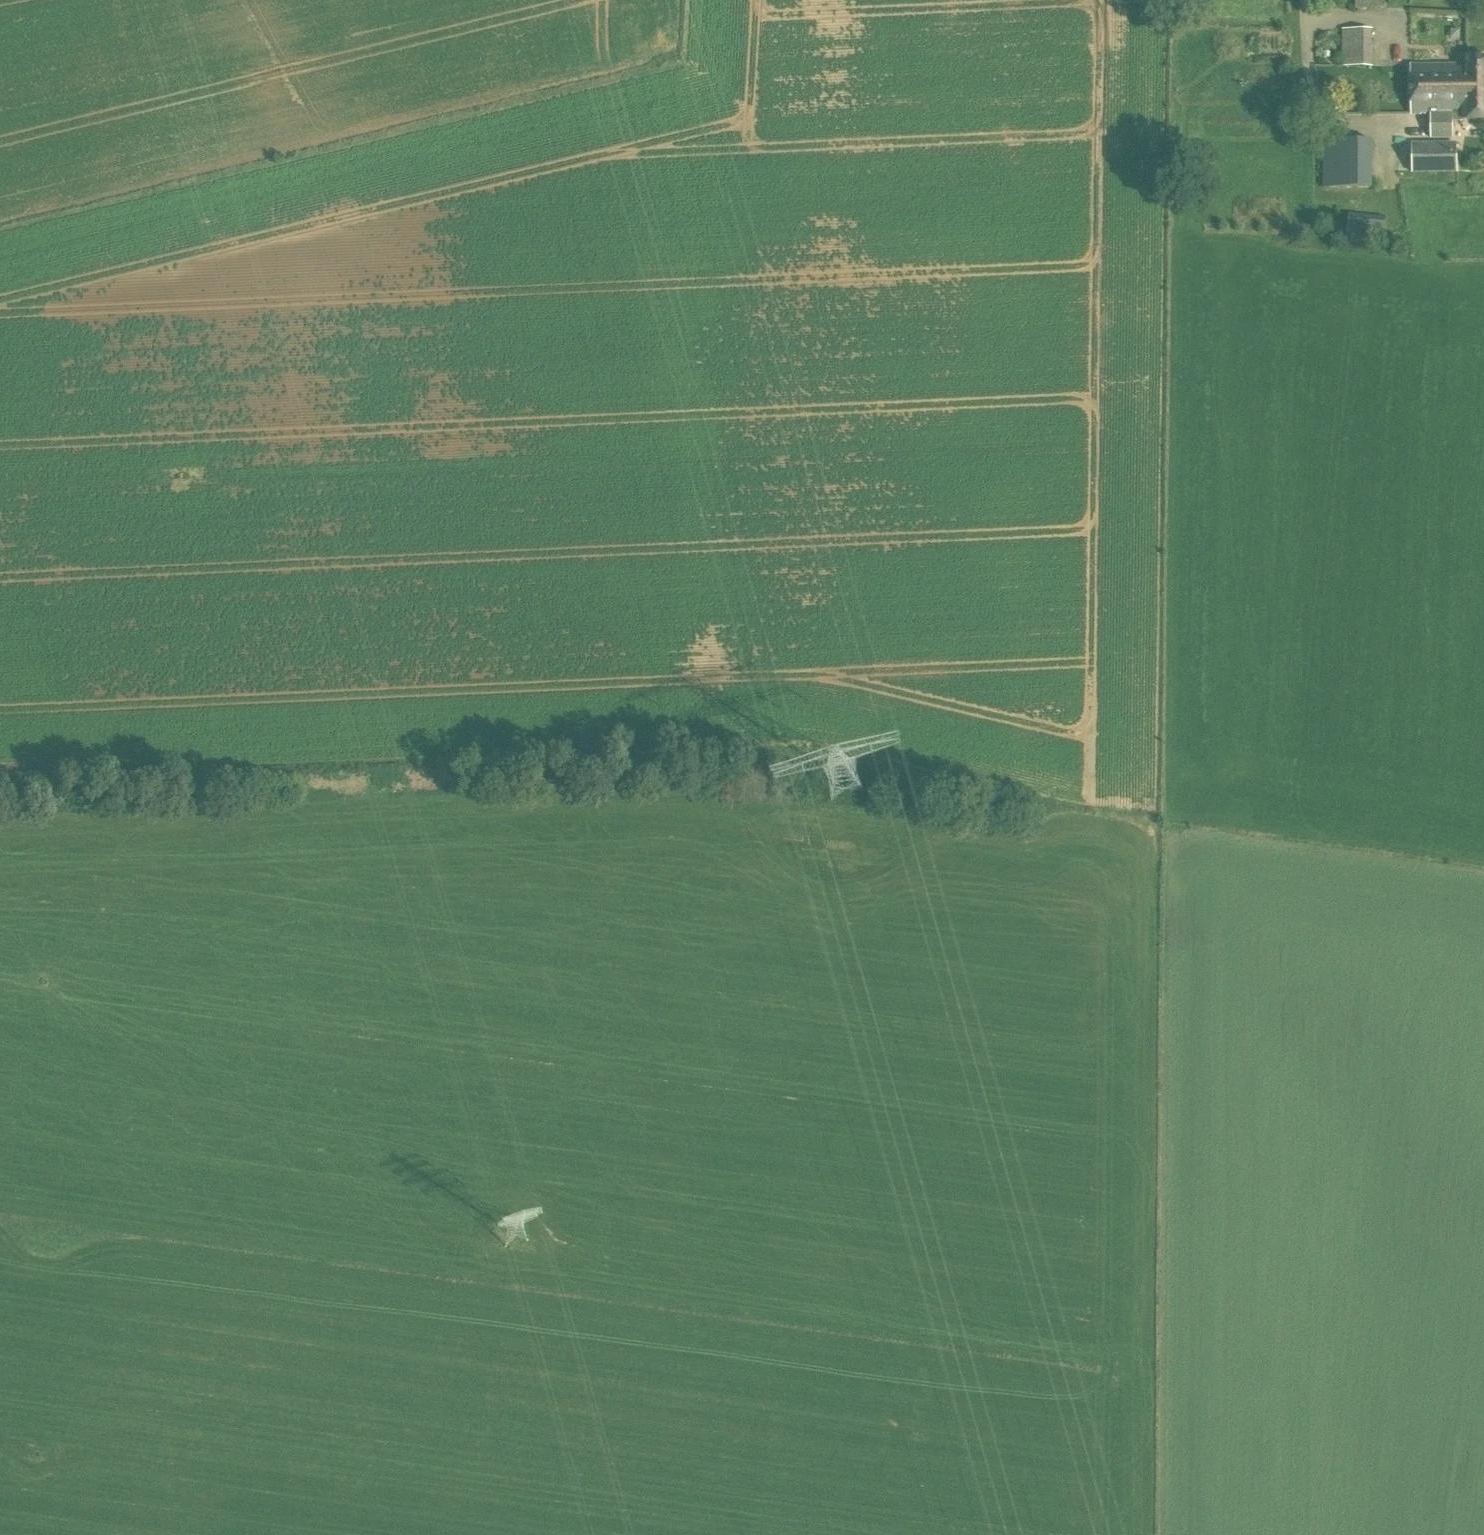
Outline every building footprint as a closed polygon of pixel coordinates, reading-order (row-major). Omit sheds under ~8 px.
[(1343,66),(1371,66),(1371,30),(1343,30),(1343,66)] [(1465,121),(1483,121),(1483,56),(1464,56),(1464,63),(1465,121)] [(1453,121),(1465,121),(1464,63),(1410,63),(1410,115),(1430,115),(1430,140),(1454,139),(1453,121)] [(1323,188),(1373,187),(1372,140),(1323,141),(1323,188)] [(1412,173),(1457,173),(1456,142),(1411,143),(1412,173)]
